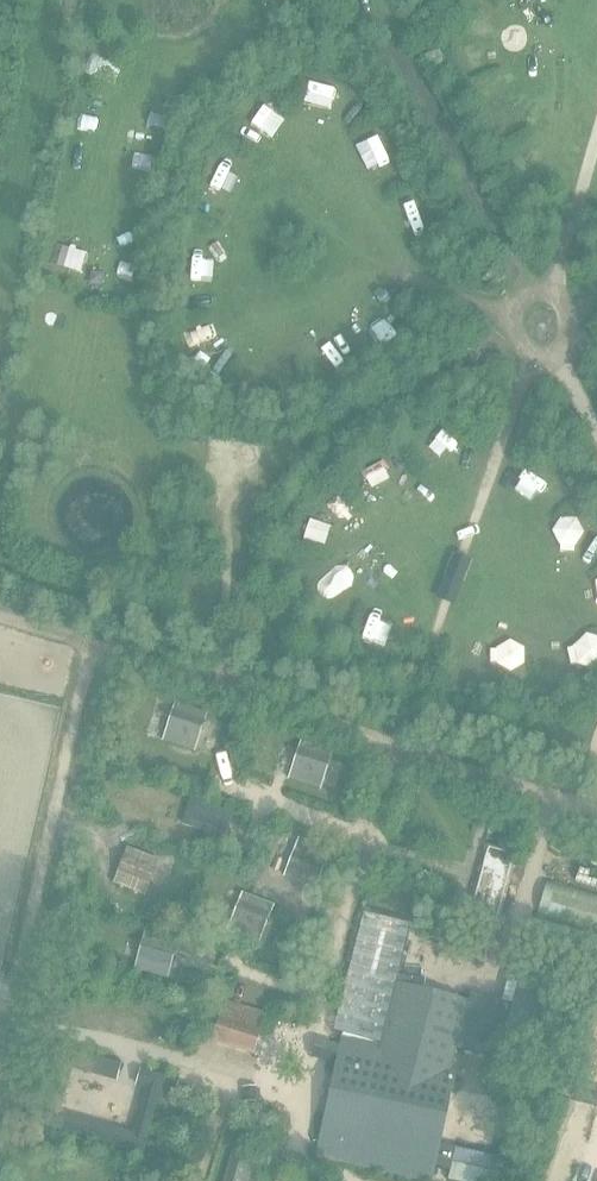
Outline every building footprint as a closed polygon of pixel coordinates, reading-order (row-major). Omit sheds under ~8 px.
[(482,867),(466,929),(491,936),(508,874),(482,867)] [(326,1157),(429,1180),(430,1180),(458,1059),(456,1059),(467,1011),(400,996),(389,1044),(354,1036),(326,1157)] [(210,1042),(253,1055),(266,1014),(223,1000),(210,1042)] [(233,1156),(226,1180),(264,1180),(265,1176),(253,1173),(256,1162),(233,1156)]
